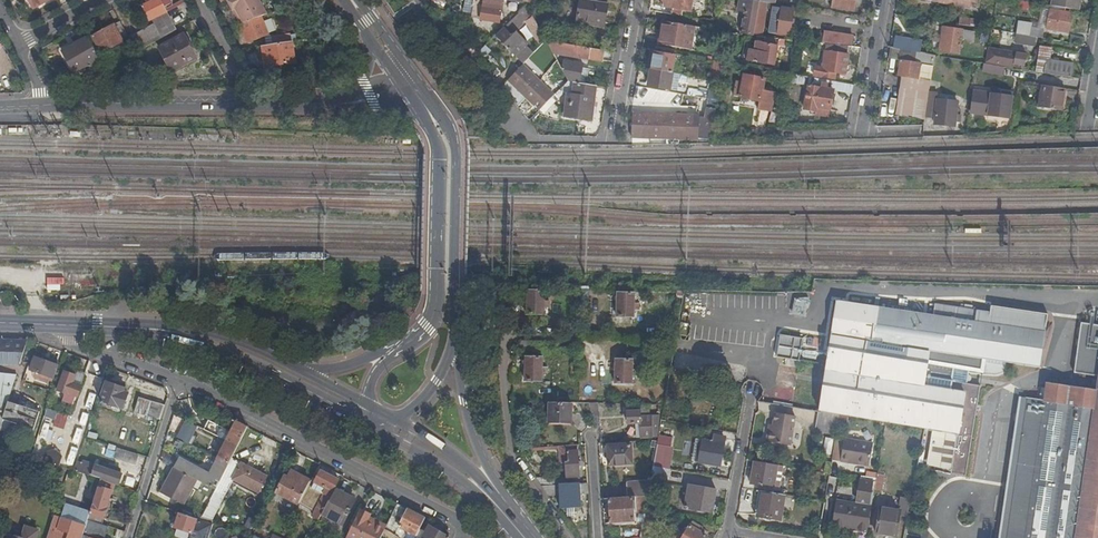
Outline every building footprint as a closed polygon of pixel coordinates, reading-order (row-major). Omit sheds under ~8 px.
[(32,10),(50,0),(27,0),(32,10)] [(136,52),(176,31),(167,13),(165,10),(164,8),(171,4),(169,0),(155,0),(152,1),(146,4),(142,6),(150,22),(152,21),(154,25),(129,39),(130,39),(132,44),(136,52)] [(259,0),(228,0),(240,24),(261,17),(268,14),(259,0)] [(588,20),(603,23),(606,5),(580,0),(576,22),(588,25),(588,24),(588,20)] [(661,5),(682,9),(682,5),(685,6),(686,5),(689,5),(690,0),(662,0),(661,5)] [(753,34),(759,0),(740,0),(738,9),(745,11),(741,32),(753,34)] [(753,36),(761,37),(766,7),(768,7),(770,6),(772,6),(768,33),(789,36),(793,12),(794,5),(770,2),(759,0),(753,34),(753,36)] [(831,7),(853,10),(855,0),(832,0),(831,7)] [(1052,5),(1078,10),(1080,0),(1052,0),(1052,5)] [(167,13),(185,4),(183,1),(165,10),(167,13)] [(483,2),(482,10),(472,9),(471,15),(481,17),(480,20),(498,23),(501,5),(483,2)] [(539,43),(545,39),(526,5),(517,12),(518,13),(504,28),(511,35),(516,30),(526,20),(539,43)] [(794,5),(793,12),(803,14),(804,7),(794,5)] [(1065,9),(1045,5),(1044,10),(1049,11),(1046,29),(1068,33),(1071,13),(1064,12),(1065,9)] [(269,35),(261,17),(240,24),(244,33),(243,33),(247,43),(269,35)] [(696,27),(663,21),(659,43),(692,50),(696,27)] [(102,54),(123,43),(130,39),(129,39),(121,23),(93,37),(102,54)] [(961,38),(962,30),(943,27),(939,51),(959,54),(961,38)] [(516,30),(511,35),(504,28),(495,36),(514,57),(529,43),(516,30)] [(1031,28),(1030,29),(1024,28),(1023,35),(1042,38),(1043,30),(1031,28)] [(825,42),(837,44),(838,43),(851,45),(853,36),(827,31),(825,42)] [(191,49),(196,47),(187,33),(159,48),(172,72),(197,60),(191,49)] [(292,43),(292,42),(291,34),(271,36),(272,45),(292,43)] [(1039,38),(1013,34),(1012,41),(1038,46),(1039,38)] [(779,38),(765,37),(762,50),(762,54),(760,63),(774,65),(779,38)] [(101,62),(88,38),(62,52),(74,75),(90,66),(91,68),(92,67),(101,62)] [(126,47),(132,44),(130,39),(123,43),(126,47)] [(899,49),(916,52),(917,43),(900,40),(899,49)] [(602,62),(604,51),(546,41),(552,53),(602,62)] [(272,45),(261,47),(263,67),(294,62),(292,43),(272,45)] [(837,44),(826,43),(822,64),(819,64),(819,67),(815,66),(813,75),(834,79),(835,71),(847,73),(850,53),(839,51),(840,44),(837,44)] [(915,60),(916,52),(899,49),(891,48),(889,58),(900,60),(904,61),(905,58),(912,59),(915,60)] [(1024,69),(1027,55),(989,48),(986,61),(1024,69)] [(925,117),(935,55),(916,52),(915,60),(912,59),(911,62),(904,61),(900,60),(897,75),(915,78),(913,88),(897,86),(892,112),(925,117)] [(651,69),(671,73),(674,56),(654,53),(651,69)] [(1048,60),(1046,73),(1070,77),(1072,64),(1048,60)] [(561,70),(567,81),(579,82),(582,65),(563,61),(561,70)] [(720,81),(723,62),(716,61),(712,80),(720,81)] [(95,75),(100,73),(105,70),(101,62),(92,67),(95,75)] [(1001,74),(1002,68),(984,65),(983,71),(1001,74)] [(546,89),(521,66),(507,80),(532,104),(546,89)] [(669,90),(671,73),(651,69),(648,86),(669,90)] [(104,82),(109,79),(105,70),(100,73),(104,82)] [(760,100),(759,108),(770,110),(773,93),(762,91),(764,79),(744,75),(742,83),(736,82),(734,95),(741,97),(760,100)] [(590,119),(595,86),(574,83),(569,116),(590,119)] [(844,92),(852,93),(854,84),(846,83),(844,92)] [(1066,88),(1042,84),(1039,106),(1062,110),(1066,88)] [(817,107),(829,110),(831,101),(832,95),(833,90),(824,88),(825,86),(821,85),(821,88),(811,86),(808,85),(803,109),(816,111),(817,107)] [(1009,119),(1013,94),(976,87),(972,113),(1009,119)] [(759,109),(759,108),(760,100),(741,97),(740,105),(759,109)] [(955,126),(958,102),(937,99),(934,123),(955,126)] [(698,117),(698,115),(633,113),(632,137),(697,140),(697,137),(708,139),(714,109),(707,108),(706,118),(698,117)] [(527,291),(526,314),(544,314),(544,307),(548,307),(548,301),(544,301),(544,291),(527,291)] [(617,316),(631,317),(634,317),(634,309),(639,310),(639,303),(634,303),(635,293),(617,293),(617,316)] [(958,434),(950,474),(966,477),(980,386),(952,382),(951,391),(924,386),(930,350),(1040,367),(1048,315),(979,305),(977,312),(880,298),(878,308),(838,301),(821,412),(840,415),(849,416),(925,429),(958,434)] [(631,325),(631,317),(617,316),(617,324),(631,325)] [(544,320),(529,320),(529,333),(544,333),(544,320)] [(1081,324),(1075,372),(1097,376),(1097,327),(1081,324)] [(0,338),(0,357),(23,358),(29,339),(0,338)] [(522,341),(521,350),(543,350),(543,341),(522,341)] [(525,357),(525,380),(542,381),(542,374),(547,374),(547,367),(542,367),(543,358),(525,357)] [(53,380),(60,362),(50,359),(49,362),(36,358),(31,372),(35,374),(33,379),(40,382),(40,380),(47,383),(49,378),(53,380)] [(615,360),(615,383),(632,383),(633,376),(637,376),(638,369),(633,369),(633,360),(615,360)] [(64,401),(75,405),(82,385),(74,383),(77,376),(65,372),(59,390),(67,393),(64,401)] [(17,375),(0,373),(0,426),(1,427),(1,425),(4,419),(9,401),(17,377),(17,375)] [(129,393),(124,392),(125,389),(107,382),(101,401),(123,408),(129,393)] [(1097,393),(1048,385),(1046,402),(1026,399),(1006,537),(1097,537),(1097,384),(1097,393)] [(589,403),(591,403),(591,390),(578,389),(578,403),(589,403)] [(134,413),(160,420),(165,405),(139,397),(134,413)] [(1026,399),(1021,398),(1000,537),(1006,537),(1026,399)] [(9,401),(4,419),(17,422),(17,423),(26,426),(28,419),(38,422),(41,411),(9,401)] [(571,423),(572,403),(549,402),(549,422),(571,423)] [(593,428),(598,431),(600,432),(598,404),(591,403),(589,403),(591,428),(593,428)] [(650,412),(650,405),(627,404),(628,424),(637,424),(637,429),(640,430),(640,438),(657,437),(658,420),(651,420),(651,416),(640,417),(639,413),(644,413),(644,411),(650,412)] [(48,408),(45,416),(55,420),(59,411),(55,410),(48,408)] [(767,442),(791,445),(796,415),(775,412),(773,426),(769,425),(767,442)] [(840,415),(821,412),(818,412),(814,432),(836,436),(838,427),(840,415)] [(849,416),(840,415),(838,427),(847,428),(849,416)] [(205,430),(227,441),(232,431),(210,420),(205,430)] [(248,428),(236,422),(232,431),(227,441),(217,458),(210,473),(181,458),(176,468),(203,482),(206,484),(216,490),(224,475),(229,465),(236,451),(248,428)] [(180,431),(177,436),(188,441),(190,436),(180,431)] [(702,440),(702,444),(698,462),(720,466),(724,444),(721,443),(723,437),(713,435),(712,442),(703,440),(702,440)] [(672,438),(658,436),(657,440),(653,466),(670,469),(672,460),(669,460),(672,438)] [(836,437),(832,461),(870,467),(874,443),(836,437)] [(620,445),(620,446),(608,446),(609,465),(632,464),(631,444),(620,445)] [(578,461),(577,445),(559,446),(560,450),(561,464),(566,464),(567,475),(570,475),(570,478),(579,478),(579,466),(578,461)] [(136,464),(139,454),(117,448),(116,451),(114,457),(136,464)] [(229,465),(236,468),(242,454),(236,451),(229,465)] [(526,456),(522,459),(530,470),(533,470),(533,467),(533,466),(526,456)] [(75,470),(92,475),(95,468),(81,465),(82,461),(78,460),(75,470)] [(775,486),(778,466),(776,465),(758,462),(755,462),(752,484),(764,486),(764,484),(775,486)] [(92,475),(93,475),(102,478),(119,484),(123,473),(95,464),(95,465),(93,464),(92,466),(95,468),(92,475)] [(258,494),(267,477),(242,464),(233,480),(258,494)] [(229,465),(224,475),(230,478),(236,468),(229,465)] [(667,484),(670,469),(653,466),(650,481),(667,484)] [(176,468),(174,467),(161,492),(185,505),(195,487),(200,489),(203,482),(176,468)] [(324,495),(312,516),(318,519),(334,492),(333,492),(340,481),(321,471),(315,482),(326,488),(325,491),(324,495)] [(299,504),(311,482),(292,472),(289,480),(285,478),(277,493),(299,504)] [(885,475),(878,474),(877,479),(876,482),(875,490),(882,491),(885,475)] [(542,486),(564,485),(564,477),(552,477),(552,478),(536,479),(542,486)] [(107,507),(115,485),(101,480),(89,519),(101,523),(103,518),(104,518),(108,508),(107,507)] [(868,532),(875,490),(876,482),(861,480),(857,503),(837,500),(832,524),(846,526),(845,528),(868,532)] [(627,483),(628,498),(647,496),(650,481),(627,483)] [(589,491),(588,484),(564,485),(542,486),(549,497),(560,496),(561,509),(567,509),(575,508),(582,508),(581,491),(589,491)] [(688,486),(684,508),(712,512),(716,491),(688,486)] [(336,489),(322,515),(343,526),(357,501),(336,489)] [(781,520),(786,495),(763,491),(758,516),(781,520)] [(215,493),(203,517),(213,520),(224,497),(215,493)] [(628,498),(609,499),(611,523),(634,521),(633,500),(636,500),(636,510),(645,512),(647,496),(628,498)] [(397,504),(385,530),(398,537),(399,537),(409,537),(406,536),(409,533),(416,536),(419,532),(426,519),(397,504)] [(897,537),(900,518),(899,518),(900,511),(892,510),(891,516),(880,514),(877,534),(897,537)] [(650,520),(653,521),(655,514),(645,512),(640,537),(646,537),(650,520)] [(181,513),(176,528),(192,533),(191,537),(209,537),(210,535),(214,525),(201,521),(196,519),(181,513)] [(55,516),(48,537),(53,537),(60,517),(55,516)] [(53,537),(83,537),(84,536),(85,533),(87,525),(60,517),(53,537)] [(105,537),(109,526),(101,523),(89,519),(87,525),(85,533),(88,534),(90,532),(105,537)] [(693,523),(683,537),(705,537),(706,536),(701,532),(703,529),(693,523)] [(16,536),(9,534),(8,537),(37,537),(39,531),(19,525),(16,536)] [(430,526),(424,535),(423,537),(426,537),(449,537),(430,526)] [(383,536),(387,537),(398,537),(385,530),(383,536)]
